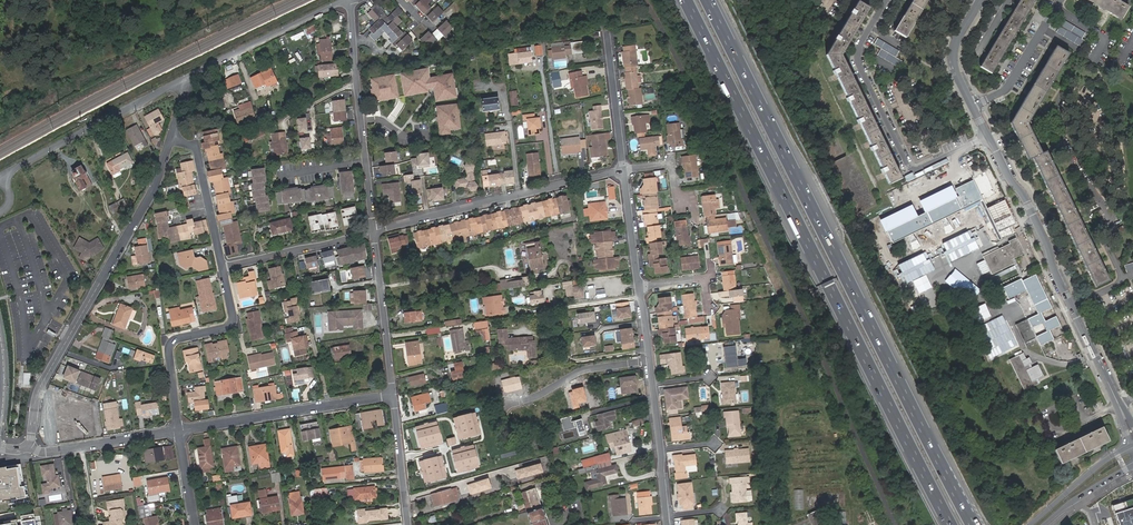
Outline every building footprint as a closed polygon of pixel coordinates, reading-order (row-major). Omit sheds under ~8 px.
[(411,4),(414,6),(415,5),(423,14),(424,14),(431,7),(428,4),(432,0),(421,0),(420,0),(415,0),(411,4)] [(893,30),(905,37),(928,0),(912,0),(893,30)] [(979,67),(991,74),(998,62),(1018,29),(1031,8),(1035,0),(1020,0),(1019,1),(979,67)] [(1121,20),(1129,6),(1119,0),(1089,0),(1107,11),(1121,20)] [(859,2),(826,55),(889,184),(901,178),(842,56),(870,9),(859,2)] [(398,17),(403,12),(398,7),(387,17),(381,10),(383,9),(377,3),(373,6),(379,12),(377,15),(385,23),(387,26),(398,17)] [(373,32),(374,33),(385,23),(377,15),(379,12),(373,6),(370,8),(372,10),(367,14),(376,23),(368,30),(371,33),(373,32)] [(424,14),(432,22),(444,12),(438,6),(433,10),(431,7),(424,14)] [(398,17),(387,26),(398,38),(401,40),(407,34),(404,32),(403,33),(396,26),(402,21),(398,17)] [(1088,34),(1065,20),(1061,26),(1084,40),(1088,34)] [(450,31),(454,28),(447,21),(435,31),(441,38),(443,36),(448,41),(454,35),(450,31)] [(398,38),(387,26),(385,23),(374,33),(378,37),(384,33),(390,39),(388,41),(391,44),(398,38)] [(315,24),(302,29),(305,36),(318,31),(315,24)] [(1084,49),(1088,43),(1088,42),(1084,40),(1061,26),(1058,33),(1084,49)] [(290,36),(291,41),(304,36),(302,31),(290,36)] [(441,38),(435,31),(432,34),(429,31),(419,40),(425,47),(429,44),(432,47),(441,38)] [(369,35),(374,41),(378,37),(374,33),(373,34),(371,33),(369,35)] [(401,40),(398,38),(391,44),(394,47),(396,45),(402,51),(413,40),(407,34),(401,40)] [(317,44),(317,55),(321,55),(321,61),(332,60),(331,39),(320,40),(320,44),(317,44)] [(901,52),(879,39),(875,45),(882,49),(878,55),(901,69),(905,63),(897,58),(901,52)] [(535,47),(537,56),(546,54),(544,41),(538,41),(538,46),(535,47)] [(584,53),(583,42),(571,43),(571,42),(565,43),(565,46),(552,48),(553,60),(566,58),(566,55),(584,53)] [(1086,267),(1101,262),(1096,253),(1083,225),(1077,212),(1063,186),(1058,174),(1046,151),(1042,153),(1027,124),(1040,103),(1050,86),(1066,59),(1069,54),(1056,46),(1053,51),(1050,56),(1039,74),(1037,78),(1028,93),(1024,98),(1009,123),(1014,134),(1024,154),(1028,160),(1032,158),(1039,172),(1048,191),(1086,267)] [(508,54),(510,65),(533,62),(531,47),(517,49),(517,53),(508,54)] [(625,59),(626,68),(628,68),(637,67),(640,66),(639,59),(638,51),(626,53),(626,59),(625,59)] [(337,65),(319,66),(319,77),(338,76),(337,65)] [(628,74),(627,74),(628,79),(628,81),(629,90),(630,90),(640,88),(639,81),(642,81),(641,75),(638,76),(637,67),(628,68),(628,69),(628,74)] [(260,73),(260,74),(262,77),(263,77),(262,75),(272,71),(270,68),(260,73)] [(427,69),(401,74),(405,95),(434,89),(436,101),(456,97),(452,74),(429,79),(427,69)] [(262,77),(260,74),(251,79),(256,88),(265,84),(266,87),(272,84),(277,82),(272,71),(262,75),(263,77),(262,77)] [(586,85),(584,76),(582,77),(581,72),(569,74),(572,88),(574,88),(576,98),(578,98),(588,95),(586,85)] [(229,79),(233,86),(241,83),(238,75),(229,79)] [(394,75),(371,79),(374,91),(372,91),(374,102),(398,97),(394,75)] [(552,76),(554,87),(561,86),(559,75),(552,76)] [(644,104),(642,88),(640,88),(630,90),(631,97),(632,103),(632,106),(644,104)] [(482,100),(483,112),(499,110),(498,98),(482,100)] [(344,100),(332,102),(335,122),(346,120),(344,100)] [(458,105),(437,107),(440,134),(450,133),(449,130),(460,129),(458,105)] [(594,111),(590,112),(592,130),(603,128),(602,120),(602,119),(601,120),(600,118),(602,117),(601,117),(601,111),(601,106),(593,107),(594,111)] [(234,113),(236,119),(237,123),(255,118),(254,114),(252,108),(234,113)] [(156,124),(158,123),(164,120),(158,110),(145,117),(152,129),(155,135),(160,132),(160,131),(156,124)] [(538,128),(537,119),(534,119),(534,115),(524,116),(524,121),(527,120),(529,135),(537,134),(537,129),(538,128)] [(636,125),(637,134),(639,134),(646,133),(648,132),(647,123),(651,122),(650,116),(636,117),(637,125),(636,125)] [(305,118),(297,119),(299,132),(307,131),(305,118)] [(668,125),(670,142),(682,140),(680,124),(668,125)] [(126,130),(135,146),(136,146),(139,150),(146,146),(144,141),(145,141),(137,125),(126,130)] [(327,134),(328,145),(344,143),(342,128),(330,129),(331,134),(327,134)] [(251,134),(254,140),(265,135),(262,129),(251,134)] [(202,144),(203,149),(207,149),(213,147),(212,141),(214,141),(219,140),(218,133),(215,134),(214,130),(206,132),(206,136),(204,136),(205,143),(202,144)] [(269,142),(271,155),(274,155),(274,156),(288,154),(285,133),(272,134),(273,142),(269,142)] [(506,144),(504,133),(485,136),(486,147),(506,144)] [(592,139),(593,148),(594,158),(607,156),(605,139),(604,134),(586,136),(587,140),(592,139)] [(659,136),(640,139),(641,150),(649,149),(650,156),(655,155),(654,146),(660,145),(659,136)] [(309,137),(299,138),(301,150),(311,149),(309,137)] [(560,140),(562,154),(581,152),(581,149),(580,140),(580,137),(560,140)] [(211,156),(212,161),(220,159),(220,155),(218,146),(215,147),(213,147),(207,149),(208,157),(211,156)] [(385,152),(386,162),(397,161),(396,151),(385,152)] [(107,164),(113,175),(120,172),(119,170),(133,163),(127,153),(107,164)] [(418,158),(411,159),(412,166),(430,164),(429,153),(418,154),(418,158)] [(527,155),(530,177),(541,175),(538,153),(527,155)] [(685,163),(686,168),(687,178),(698,177),(696,156),(682,158),(683,163),(685,163)] [(208,172),(209,177),(211,177),(221,175),(219,170),(221,169),(226,168),(224,162),(221,162),(220,159),(212,161),(213,164),(210,165),(212,171),(208,172)] [(182,180),(182,184),(191,182),(190,178),(193,177),(191,171),(195,170),(193,161),(181,164),(183,173),(177,174),(179,180),(182,180)] [(472,162),(467,163),(465,167),(467,169),(468,177),(464,178),(464,179),(462,182),(456,183),(457,189),(468,187),(471,190),(475,190),(477,186),(474,182),(473,170),(475,166),(472,162)] [(394,164),(380,166),(380,173),(387,172),(387,175),(395,174),(394,164)] [(73,177),(81,191),(86,187),(82,179),(87,177),(84,171),(83,172),(81,167),(76,170),(76,171),(72,173),(74,176),(73,177)] [(264,169),(252,171),(254,185),(252,185),(254,199),(256,198),(258,212),(270,210),(269,205),(270,205),(269,201),(268,201),(268,196),(265,197),(265,192),(265,188),(264,188),(263,184),(266,183),(265,178),(266,178),(265,174),(264,175),(264,169)] [(341,177),(338,178),(339,186),(339,192),(342,192),(343,199),(355,198),(352,172),(349,172),(349,170),(342,171),(343,173),(340,173),(341,177)] [(515,184),(513,172),(504,173),(505,175),(499,176),(501,185),(506,184),(506,186),(515,184)] [(218,187),(219,191),(227,190),(226,185),(229,185),(228,178),(223,178),(222,174),(221,175),(211,177),(212,182),(214,181),(215,188),(218,187)] [(405,176),(406,183),(411,182),(413,194),(422,193),(420,180),(414,180),(413,175),(405,176)] [(499,175),(488,177),(490,188),(501,186),(501,185),(499,176),(499,175)] [(91,184),(87,177),(82,179),(86,187),(91,184)] [(655,178),(645,179),(645,183),(646,187),(643,188),(641,188),(642,193),(644,193),(656,191),(657,191),(655,178)] [(957,198),(951,185),(918,201),(924,213),(917,216),(912,205),(880,220),(892,245),(980,201),(984,199),(973,179),(955,188),(959,196),(957,198)] [(185,197),(196,194),(194,185),(191,186),(191,182),(182,184),(183,187),(185,197)] [(400,201),(399,183),(382,184),(383,194),(389,194),(390,193),(391,195),(389,195),(390,202),(400,201)] [(276,193),(278,205),(306,201),(306,202),(335,198),(333,187),(325,188),(325,185),(310,187),(311,190),(305,190),(305,189),(298,190),(298,187),(284,189),(284,192),(276,193)] [(442,188),(426,190),(427,199),(432,198),(432,200),(443,199),(442,188)] [(217,195),(219,205),(222,204),(230,202),(228,194),(227,190),(219,191),(220,195),(217,195)] [(658,208),(656,191),(644,193),(644,198),(647,198),(647,200),(645,200),(646,209),(656,208),(658,208)] [(556,199),(560,213),(564,212),(570,210),(567,196),(564,197),(559,198),(556,199)] [(118,202),(123,212),(129,209),(124,199),(118,202)] [(556,214),(560,213),(556,199),(553,199),(548,201),(542,202),(545,217),(552,215),(556,214)] [(984,199),(980,201),(999,241),(1015,233),(1011,225),(1016,224),(1005,200),(988,208),(984,199)] [(704,217),(715,216),(713,200),(703,202),(703,206),(703,208),(704,217)] [(219,216),(220,221),(230,219),(229,214),(231,213),(235,212),(233,206),(231,206),(230,202),(222,204),(222,208),(220,208),(221,215),(219,216)] [(543,217),(545,217),(542,202),(536,204),(531,205),(535,219),(539,218),(543,217)] [(589,209),(584,210),(585,217),(590,216),(590,221),(607,219),(605,202),(588,204),(589,209)] [(109,207),(113,214),(120,210),(116,203),(109,207)] [(524,207),(521,208),(524,222),(531,220),(535,219),(531,205),(528,206),(524,207)] [(316,208),(304,209),(305,222),(317,221),(316,208)] [(509,211),(505,211),(508,226),(510,225),(515,224),(517,224),(521,223),(524,222),(521,208),(516,209),(512,210),(509,211)] [(646,209),(644,210),(645,219),(647,219),(647,221),(645,221),(646,226),(648,226),(658,225),(656,208),(646,209)] [(326,231),(345,226),(341,210),(322,214),(326,231)] [(496,213),(490,215),(494,229),(500,228),(505,227),(508,226),(505,211),(501,213),(496,213)] [(158,227),(167,225),(166,221),(168,221),(169,220),(167,212),(156,214),(158,227)] [(483,217),(480,218),(483,232),(488,231),(494,229),(490,215),(487,216),(483,217)] [(469,220),(465,221),(469,235),(472,235),(477,234),(483,232),(480,218),(473,219),(469,220)] [(709,225),(709,233),(726,231),(725,218),(706,220),(707,225),(709,225)] [(228,231),(228,235),(237,233),(236,229),(239,228),(237,222),(233,223),(231,223),(230,219),(220,221),(219,221),(220,226),(223,225),(225,231),(228,231)] [(270,224),(273,234),(293,230),(290,219),(270,224)] [(182,228),(178,229),(180,238),(184,237),(184,240),(191,238),(189,233),(189,231),(194,230),(193,223),(192,220),(187,221),(188,224),(181,225),(182,228)] [(685,220),(675,222),(678,245),(689,244),(688,236),(685,220)] [(202,221),(193,223),(194,230),(195,232),(195,235),(204,233),(208,232),(206,223),(202,224),(202,221)] [(454,224),(449,225),(453,240),(456,239),(461,237),(466,236),(469,235),(465,221),(462,222),(458,223),(454,224)] [(168,228),(167,225),(158,227),(157,227),(160,239),(169,237),(170,243),(177,241),(176,238),(180,238),(178,229),(174,230),(173,227),(169,228),(168,228)] [(443,227),(439,228),(442,242),(447,241),(451,240),(453,240),(449,225),(443,227)] [(647,238),(648,243),(650,242),(656,242),(655,237),(660,236),(659,225),(658,225),(648,226),(649,232),(649,234),(650,237),(647,238)] [(431,230),(428,230),(431,245),(438,243),(442,242),(439,228),(435,229),(431,230)] [(431,245),(428,230),(422,232),(417,233),(414,234),(417,248),(421,247),(425,246),(431,245)] [(612,241),(616,241),(615,237),(615,232),(610,233),(610,231),(594,233),(594,235),(591,235),(591,238),(591,242),(592,244),(596,243),(611,241),(612,241)] [(224,246),(226,255),(238,253),(236,244),(242,243),(240,236),(238,237),(237,233),(228,235),(229,239),(226,239),(228,246),(224,246)] [(389,237),(391,248),(400,246),(405,245),(403,236),(399,237),(395,238),(394,236),(389,237)] [(1009,243),(999,248),(990,253),(983,256),(992,275),(1015,264),(1012,257),(1015,255),(1017,258),(1022,255),(1018,249),(1021,247),(1016,238),(1008,241),(1009,243)] [(90,257),(93,254),(93,253),(95,252),(96,253),(104,248),(99,240),(90,244),(79,239),(74,249),(82,253),(80,257),(87,260),(89,256),(90,257)] [(708,243),(708,239),(700,239),(700,248),(703,247),(703,243),(708,243)] [(611,245),(611,241),(596,243),(597,246),(597,250),(597,253),(598,256),(598,259),(613,257),(612,253),(611,253),(610,249),(612,249),(611,245)] [(649,254),(650,259),(658,258),(657,253),(662,253),(661,241),(656,242),(650,242),(651,248),(651,250),(652,254),(649,254)] [(730,241),(718,243),(719,256),(719,259),(720,264),(732,263),(731,255),(730,241)] [(535,248),(527,250),(531,271),(544,268),(539,242),(534,243),(535,248)] [(357,246),(350,247),(354,261),(365,258),(363,244),(358,245),(359,247),(357,247),(357,246)] [(149,262),(146,245),(140,246),(135,247),(136,256),(138,264),(149,262)] [(350,247),(345,248),(348,262),(354,261),(350,247)] [(335,257),(333,248),(322,250),(324,260),(335,257)] [(345,248),(338,250),(342,264),(348,262),(345,248)] [(178,254),(180,264),(187,268),(187,267),(191,266),(199,270),(208,269),(206,262),(201,258),(196,259),(194,258),(193,251),(178,254)] [(318,263),(316,253),(305,256),(307,265),(318,263)] [(691,268),(693,268),(699,267),(697,256),(681,258),(682,269),(691,268)] [(618,261),(618,257),(613,257),(598,259),(593,260),(594,262),(594,266),(595,268),(599,268),(599,270),(615,268),(615,266),(619,266),(618,261)] [(658,258),(650,259),(651,264),(652,263),(654,263),(655,263),(655,265),(655,267),(656,272),(665,271),(664,266),(666,266),(665,258),(658,258)] [(1102,265),(1101,262),(1086,267),(1088,272),(1096,287),(1110,280),(1102,265)] [(1125,265),(1127,271),(1132,270),(1132,262),(1125,265)] [(284,283),(282,274),(280,265),(269,268),(272,280),(268,281),(270,290),(275,288),(274,285),(284,283)] [(354,280),(365,277),(363,266),(352,268),(354,280)] [(245,281),(242,282),(237,283),(238,291),(242,290),(242,293),(244,298),(249,297),(254,300),(257,295),(254,282),(257,282),(254,271),(249,272),(250,277),(245,278),(245,281)] [(283,273),(282,274),(284,283),(274,285),(275,288),(286,286),(283,273)] [(722,282),(722,284),(723,291),(735,290),(733,274),(721,276),(722,282)] [(1008,299),(1027,290),(1038,314),(1025,320),(1027,324),(1017,328),(1027,347),(1039,342),(1041,345),(1054,339),(1050,330),(1061,325),(1056,315),(1046,321),(1041,312),(1052,307),(1036,274),(1022,280),(1021,278),(1003,287),(1008,299)] [(127,278),(129,288),(145,285),(143,275),(127,278)] [(501,281),(502,290),(529,286),(527,277),(522,278),(523,281),(506,283),(506,280),(501,281)] [(201,301),(203,307),(215,305),(210,283),(207,283),(206,279),(197,282),(200,296),(201,301)] [(315,283),(315,282),(308,283),(310,293),(330,289),(328,279),(322,280),(322,282),(315,283)] [(582,286),(572,287),(573,292),(574,298),(583,297),(582,286)] [(365,291),(354,292),(355,304),(364,304),(366,304),(365,291)] [(530,297),(531,304),(536,304),(536,303),(544,302),(543,295),(542,295),(541,291),(534,292),(534,296),(530,297)] [(694,304),(693,301),(692,293),(682,295),(685,317),(696,316),(694,304)] [(502,304),(502,299),(501,296),(483,299),(484,305),(485,305),(487,316),(505,313),(504,307),(503,308),(502,304)] [(290,317),(291,323),(301,321),(296,297),(291,298),(291,300),(284,302),(286,311),(289,314),(290,317)] [(656,308),(656,312),(658,312),(670,310),(671,310),(670,302),(668,302),(668,297),(659,298),(659,303),(660,305),(660,307),(659,307),(657,307),(656,308)] [(121,304),(113,324),(125,328),(133,309),(121,304)] [(739,318),(738,304),(730,306),(730,310),(733,310),(734,313),(722,315),(722,321),(725,321),(725,323),(726,335),(738,334),(737,318),(739,318)] [(629,307),(616,309),(617,318),(631,317),(629,307)] [(169,310),(173,326),(195,321),(192,308),(180,311),(179,308),(169,310)] [(329,330),(339,330),(339,328),(342,325),(343,325),(354,324),(353,319),(362,318),(362,310),(328,312),(329,330)] [(659,324),(660,329),(672,327),(670,310),(658,312),(659,321),(661,321),(662,324),(659,324)] [(247,320),(249,329),(251,328),(251,331),(250,332),(251,340),(264,337),(258,312),(248,314),(249,319),(247,320)] [(404,314),(405,323),(422,321),(421,312),(404,314)] [(594,312),(576,315),(577,324),(595,321),(594,312)] [(363,328),(362,318),(353,319),(354,324),(354,329),(363,328)] [(660,329),(658,329),(658,334),(660,334),(662,334),(663,333),(663,335),(663,337),(664,342),(673,341),(673,337),(675,336),(674,327),(672,327),(660,329)] [(707,327),(694,328),(691,329),(686,329),(687,340),(704,338),(709,337),(707,327)] [(113,343),(114,341),(113,340),(109,339),(112,331),(105,328),(102,336),(104,337),(103,339),(113,343)] [(632,328),(619,329),(621,344),(634,343),(632,328)] [(450,331),(454,354),(461,352),(461,350),(466,349),(462,329),(450,331)] [(523,350),(528,350),(529,357),(535,357),(534,342),(533,342),(528,342),(527,338),(522,338),(507,340),(507,330),(498,331),(500,345),(507,345),(507,346),(508,350),(516,350),(522,350),(523,350)] [(304,344),(308,343),(306,336),(298,337),(297,332),(285,334),(287,342),(292,341),(295,356),(306,353),(305,348),(304,344)] [(594,336),(581,338),(583,347),(596,345),(594,336)] [(113,343),(103,339),(102,343),(104,344),(98,358),(106,361),(106,360),(109,362),(111,357),(108,356),(113,343)] [(212,343),(209,344),(211,350),(207,351),(209,362),(213,361),(212,358),(221,356),(222,359),(228,358),(227,353),(229,352),(226,340),(218,342),(218,343),(213,345),(212,343)] [(406,343),(407,355),(409,355),(410,365),(416,364),(416,363),(421,363),(418,341),(406,343)] [(104,344),(102,343),(96,357),(98,358),(104,344)] [(333,348),(335,358),(335,359),(351,356),(349,345),(333,348)] [(723,351),(725,368),(738,366),(735,345),(721,347),(722,352),(723,351)] [(183,351),(186,361),(187,361),(188,366),(189,366),(191,372),(202,370),(197,348),(183,351)] [(145,351),(143,359),(154,363),(156,355),(145,351)] [(248,356),(251,369),(274,364),(272,353),(261,355),(261,354),(248,356)] [(682,371),(681,367),(680,353),(659,355),(660,363),(665,363),(670,362),(671,368),(671,374),(682,373),(682,371)] [(1010,359),(1025,390),(1039,384),(1036,379),(1033,381),(1028,370),(1031,368),(1029,363),(1025,365),(1020,354),(1010,359)] [(464,375),(463,371),(461,362),(454,364),(456,371),(451,372),(452,377),(464,375)] [(488,365),(490,371),(501,368),(500,362),(488,365)] [(250,379),(268,376),(266,366),(255,369),(256,374),(249,376),(250,379)] [(63,377),(74,381),(78,371),(67,367),(63,377)] [(82,372),(78,383),(96,390),(101,379),(92,375),(88,374),(90,370),(83,367),(81,371),(82,372)] [(298,373),(293,374),(295,385),(309,382),(309,378),(313,377),(311,367),(297,369),(298,373)] [(466,370),(463,371),(464,375),(452,377),(453,380),(467,376),(466,370)] [(407,377),(409,386),(425,382),(423,373),(407,377)] [(520,376),(501,381),(504,392),(507,393),(523,389),(520,376)] [(636,382),(635,376),(620,378),(622,394),(637,392),(636,384),(635,384),(635,383),(636,382)] [(216,382),(217,387),(214,387),(215,390),(217,390),(218,395),(243,391),(241,378),(216,382)] [(721,384),(723,399),(721,400),(722,405),(735,403),(733,382),(721,384)] [(205,386),(197,387),(197,391),(195,391),(188,392),(189,402),(195,402),(195,404),(196,410),(208,408),(207,400),(205,401),(204,391),(205,391),(205,386)] [(271,398),(271,400),(277,399),(275,386),(254,389),(256,400),(260,400),(271,398)] [(583,387),(572,390),(572,392),(568,393),(573,409),(579,408),(578,404),(587,402),(583,387)] [(687,387),(665,390),(667,409),(678,408),(677,400),(682,399),(689,398),(687,387)] [(411,398),(414,409),(416,408),(417,411),(425,409),(424,403),(430,402),(430,398),(428,393),(411,398)] [(596,407),(605,405),(603,396),(594,398),(596,407)] [(117,409),(116,402),(104,404),(105,410),(117,409)] [(141,402),(135,402),(137,415),(142,415),(143,417),(159,414),(157,403),(141,405),(141,402)] [(436,415),(449,411),(448,403),(434,406),(436,415)] [(120,427),(119,419),(117,409),(105,410),(108,430),(113,429),(113,428),(120,427)] [(355,414),(358,431),(362,430),(362,428),(371,426),(371,420),(377,419),(378,424),(384,423),(382,410),(355,414)] [(614,410),(597,414),(599,421),(595,422),(597,431),(610,428),(608,423),(607,422),(607,421),(608,421),(616,419),(614,410)] [(729,425),(729,428),(730,433),(733,436),(740,434),(738,411),(724,412),(724,417),(726,417),(727,425),(729,425)] [(477,412),(454,418),(460,441),(482,435),(477,412)] [(570,416),(561,418),(564,430),(577,426),(579,435),(586,433),(582,418),(571,421),(570,419),(571,419),(570,416)] [(683,433),(681,417),(670,418),(673,440),(690,438),(689,432),(683,433)] [(634,427),(644,424),(642,419),(632,422),(634,427)] [(313,422),(309,423),(312,438),(320,436),(317,424),(313,424),(313,422)] [(438,422),(416,427),(421,450),(443,445),(438,422)] [(309,423),(305,424),(305,426),(301,427),(303,439),(312,438),(309,423)] [(1104,426),(1056,449),(1062,463),(1110,440),(1104,426)] [(330,430),(332,441),(349,438),(350,443),(354,442),(351,427),(346,428),(346,427),(330,430)] [(278,431),(282,453),(286,452),(287,456),(294,455),(290,429),(278,431)] [(617,431),(611,433),(606,434),(608,441),(609,441),(611,447),(615,446),(617,455),(628,451),(626,442),(628,441),(627,434),(618,437),(617,431)] [(455,437),(447,439),(448,446),(457,444),(455,437)] [(198,448),(201,470),(202,469),(202,472),(210,471),(210,468),(214,467),(209,438),(204,439),(205,447),(198,448)] [(349,438),(332,441),(333,446),(350,443),(349,438)] [(250,447),(252,464),(259,463),(260,468),(270,466),(266,444),(250,447)] [(474,445),(452,451),(458,474),(480,468),(474,445)] [(145,450),(147,463),(170,459),(168,446),(145,450)] [(233,466),(241,465),(238,447),(222,449),(226,472),(234,470),(233,466)] [(739,450),(733,450),(726,451),(727,463),(749,461),(748,449),(739,450)] [(610,461),(611,461),(609,453),(595,457),(581,460),(583,468),(610,461)] [(372,459),(372,454),(364,456),(364,458),(363,459),(364,472),(383,470),(383,465),(381,465),(381,458),(372,459)] [(682,455),(673,456),(674,461),(675,461),(677,474),(677,479),(687,478),(687,474),(686,473),(685,466),(696,465),(695,455),(682,457),(682,455)] [(442,456),(420,462),(425,485),(448,479),(442,456)] [(577,470),(578,475),(585,473),(590,472),(595,471),(597,479),(593,481),(585,482),(587,489),(607,484),(604,475),(618,472),(616,465),(612,466),(610,461),(583,468),(577,470)] [(3,465),(0,466),(0,502),(26,497),(19,463),(3,465)] [(541,463),(515,470),(518,480),(543,473),(541,463)] [(53,465),(41,467),(43,477),(47,476),(48,484),(42,485),(44,494),(50,493),(49,489),(60,488),(58,476),(55,477),(53,465)] [(340,478),(345,477),(344,466),(321,469),(323,480),(340,479),(340,478)] [(108,479),(108,476),(102,477),(105,491),(122,488),(120,477),(108,479)] [(167,484),(169,484),(167,477),(147,481),(149,494),(168,490),(167,484)] [(747,501),(745,482),(747,482),(747,477),(730,479),(730,484),(732,484),(733,493),(734,493),(735,502),(747,501)] [(488,478),(467,485),(470,496),(492,488),(488,478)] [(123,489),(133,488),(131,480),(122,481),(123,489)] [(691,493),(693,493),(692,483),(679,484),(679,490),(679,494),(681,494),(682,505),(683,504),(684,508),(693,507),(692,503),(693,503),(691,493)] [(360,499),(372,498),(376,497),(374,486),(354,488),(355,499),(360,499)] [(321,488),(309,489),(311,496),(322,495),(321,488)] [(259,491),(262,512),(280,510),(278,496),(268,498),(266,489),(259,491)] [(454,501),(450,489),(431,495),(434,506),(454,501)] [(519,514),(527,511),(541,507),(535,489),(522,493),(526,505),(525,505),(526,509),(518,512),(519,514)] [(803,510),(803,489),(794,489),(793,509),(803,510)] [(651,505),(650,496),(649,492),(637,492),(640,515),(651,513),(651,505)] [(288,495),(292,515),(304,513),(300,493),(288,495)] [(611,500),(613,515),(627,514),(625,499),(619,499),(618,495),(609,496),(610,500),(611,500)] [(1111,505),(1118,524),(1132,524),(1132,498),(1111,505)] [(107,501),(108,511),(109,511),(111,511),(111,515),(110,518),(110,521),(105,522),(105,524),(123,524),(122,524),(122,519),(123,517),(122,510),(124,508),(123,505),(124,505),(123,499),(107,501)] [(231,506),(233,518),(251,515),(249,502),(231,506)] [(146,517),(144,506),(138,507),(137,507),(139,518),(146,517)] [(527,511),(532,524),(547,524),(545,519),(546,518),(542,507),(541,507),(527,511)] [(872,507),(862,511),(868,524),(879,524),(872,507)] [(207,514),(209,522),(207,522),(207,524),(223,524),(221,508),(207,510),(207,514)] [(385,519),(384,508),(375,509),(371,510),(370,509),(357,510),(358,517),(361,516),(361,519),(366,518),(366,521),(385,519)] [(60,524),(73,524),(70,510),(67,511),(63,511),(58,512),(58,514),(60,524)] [(812,524),(819,524),(823,523),(818,510),(808,515),(812,524)] [(0,514),(0,524),(34,524),(32,513),(18,515),(17,511),(0,514)] [(753,522),(748,523),(747,513),(736,513),(737,521),(738,521),(739,524),(753,524),(753,522)] [(157,517),(144,519),(145,524),(159,524),(157,517)]
